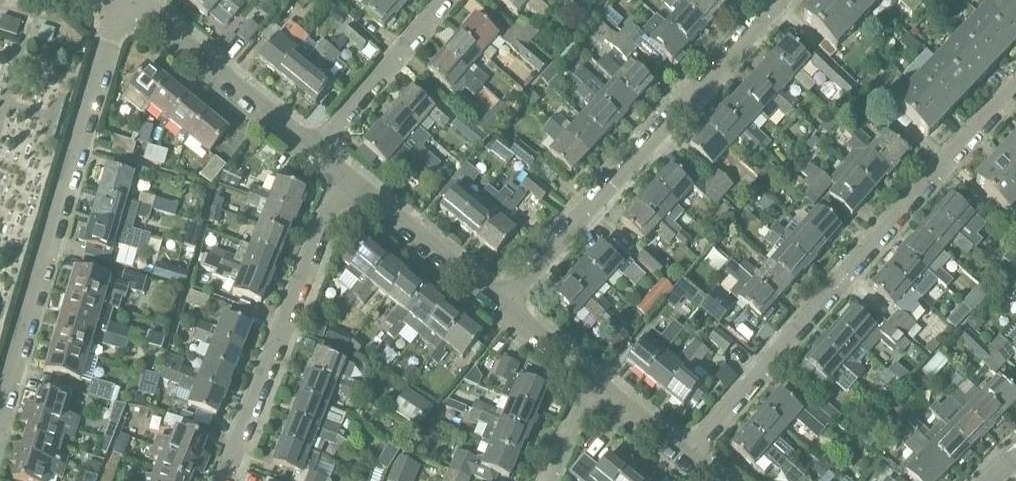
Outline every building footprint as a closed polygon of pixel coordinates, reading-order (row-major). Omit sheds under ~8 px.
[(239,12),(225,0),(188,0),(208,17),(218,5),(234,19),(239,12)] [(239,12),(245,5),(240,0),(225,0),(239,12)] [(401,9),(391,0),(368,0),(369,1),(362,8),(385,28),(401,9)] [(401,9),(409,0),(391,0),(401,9)] [(525,8),(540,22),(549,11),(536,0),(499,0),(518,16),(525,8)] [(676,15),(666,26),(688,46),(704,28),(674,0),(661,0),(660,0),(676,15)] [(704,28),(721,10),(709,0),(674,0),(704,28)] [(721,10),(730,0),(709,0),(721,10)] [(879,4),(875,0),(821,0),(804,18),(837,49),(879,4)] [(899,2),(912,15),(922,5),(917,0),(899,0),(899,2)] [(982,16),(1015,47),(1015,46),(1015,0),(997,0),(982,16)] [(656,16),(640,33),(645,38),(646,39),(646,40),(672,63),(673,62),(677,65),(685,57),(681,53),(688,46),(666,26),(656,16)] [(972,92),(1015,47),(982,16),(940,61),(972,92)] [(476,18),(460,36),(483,56),(490,62),(497,54),(490,48),(499,38),(476,18)] [(521,18),(513,27),(531,43),(539,34),(521,18)] [(247,45),(259,30),(250,22),(238,37),(247,45)] [(629,23),(621,32),(638,48),(646,40),(646,39),(645,38),(640,33),(629,23)] [(371,41),(353,25),(344,34),(363,50),(371,41)] [(531,43),(513,27),(501,41),(539,74),(548,63),(528,46),(531,43)] [(278,76),(297,53),(296,52),(303,44),(283,28),(277,35),(279,37),(259,60),(278,76)] [(604,41),(626,61),(635,52),(612,32),(604,41)] [(460,36),(444,54),(482,88),(488,81),(473,67),(483,56),(460,36)] [(297,53),(278,76),(296,91),(331,48),(321,40),(305,59),(297,53)] [(788,40),(772,59),(794,79),(809,92),(815,86),(800,72),(811,60),(788,40)] [(818,49),(830,59),(837,52),(835,50),(825,41),(818,49)] [(331,48),(296,91),(315,108),(335,84),(324,76),(341,56),(331,48)] [(930,137),(972,92),(940,61),(939,62),(929,53),(906,76),(916,86),(897,106),(930,137)] [(482,88),(444,54),(428,73),(457,99),(465,90),(474,97),(482,88)] [(605,56),(597,65),(615,82),(637,102),(653,85),(631,64),(623,73),(605,56)] [(755,76),(792,110),(799,103),(788,93),(784,97),(780,94),(794,79),(772,59),(755,76)] [(145,113),(152,105),(169,83),(159,75),(161,73),(153,66),(151,68),(149,66),(124,96),(145,113)] [(558,74),(550,67),(540,78),(547,85),(558,74)] [(581,67),(573,76),(583,85),(621,119),(637,102),(615,82),(607,90),(581,67)] [(761,115),(769,122),(779,112),(785,118),(792,110),(755,76),(739,94),(761,115)] [(841,76),(833,83),(849,98),(856,91),(841,76)] [(859,85),(870,96),(877,88),(867,78),(859,85)] [(152,105),(171,120),(189,99),(169,83),(152,105)] [(574,94),(590,108),(582,117),(605,137),(621,119),(583,85),(574,94)] [(396,109),(419,128),(428,117),(444,131),(450,124),(412,90),(396,109)] [(761,115),(739,94),(723,112),(760,146),(766,139),(752,125),(761,115)] [(171,120),(190,137),(208,115),(189,99),(171,120)] [(510,111),(499,102),(491,112),(476,128),(485,136),(486,137),(510,111)] [(380,127),(418,160),(424,154),(415,146),(426,135),(418,129),(419,128),(396,109),(380,127)] [(723,112),(707,130),(729,150),(737,141),(745,148),(746,147),(753,153),(760,146),(723,112)] [(210,117),(208,115),(190,137),(210,153),(228,131),(218,123),(220,121),(212,114),(210,117)] [(557,114),(551,121),(588,155),(605,137),(582,117),(572,128),(557,114)] [(476,147),(485,136),(476,128),(461,115),(452,126),(476,147)] [(541,131),(557,145),(550,152),(572,173),(588,155),(551,121),(541,131)] [(428,170),(418,160),(380,127),(364,145),(391,170),(401,158),(422,177),(428,170)] [(691,148),(713,168),(729,150),(707,130),(691,148)] [(859,131),(853,138),(891,172),(909,152),(886,132),(872,149),(868,145),(871,141),(859,131)] [(113,136),(109,149),(132,156),(138,138),(133,136),(131,142),(113,136)] [(853,152),(844,163),(875,190),(891,172),(853,138),(846,146),(853,152)] [(538,157),(518,141),(509,153),(529,169),(538,157)] [(1015,207),(1015,142),(978,182),(1011,213),(1015,207)] [(154,162),(158,149),(147,146),(144,159),(154,162)] [(158,149),(154,162),(164,165),(168,152),(158,149)] [(225,167),(227,165),(217,157),(202,175),(212,184),(225,167)] [(441,208),(460,223),(479,200),(468,191),(481,175),(466,163),(453,180),(460,186),(441,208)] [(816,169),(808,178),(825,193),(833,183),(838,187),(829,197),(852,217),(875,190),(844,163),(829,180),(816,169)] [(671,168),(655,186),(678,206),(693,189),(694,187),(700,192),(707,184),(688,166),(679,176),(671,168)] [(220,180),(238,187),(243,174),(225,167),(220,180)] [(108,168),(101,192),(128,199),(131,191),(135,192),(139,179),(134,178),(135,176),(108,168)] [(708,179),(725,196),(733,186),(716,170),(708,179)] [(542,201),(550,191),(531,175),(523,185),(542,201)] [(250,194),(297,212),(306,191),(278,180),(272,194),(253,187),(250,194)] [(813,206),(821,197),(804,182),(796,191),(813,206)] [(693,189),(713,208),(722,198),(707,184),(700,192),(694,187),(693,189)] [(675,238),(684,246),(691,238),(667,217),(678,206),(655,186),(639,204),(676,237),(675,238)] [(520,189),(511,200),(479,239),(498,254),(517,231),(505,221),(527,195),(520,189)] [(101,192),(94,218),(121,226),(132,230),(136,218),(139,206),(137,206),(127,203),(128,199),(101,192)] [(141,194),(137,206),(139,206),(152,210),(155,199),(155,198),(141,194)] [(250,194),(247,204),(259,208),(258,211),(265,214),(261,224),(289,235),(297,212),(250,194)] [(479,239),(511,200),(504,194),(491,210),(479,200),(460,223),(479,239)] [(937,214),(974,247),(979,241),(965,228),(976,215),(953,195),(937,214)] [(215,198),(211,208),(221,210),(224,201),(215,198)] [(152,210),(159,212),(167,215),(170,203),(155,199),(152,210)] [(801,213),(793,222),(801,229),(824,249),(840,230),(833,224),(839,216),(824,203),(813,216),(808,212),(805,216),(801,213)] [(675,238),(676,237),(639,204),(623,222),(646,242),(657,229),(661,232),(657,236),(668,245),(675,238)] [(139,206),(136,218),(148,222),(152,210),(139,206)] [(221,210),(211,208),(209,222),(218,224),(221,210)] [(937,214),(921,232),(944,252),(951,243),(966,256),(974,247),(937,214)] [(132,230),(121,226),(94,218),(86,244),(87,244),(84,256),(109,264),(113,252),(114,252),(115,246),(145,255),(151,236),(132,231),(132,230)] [(289,235),(261,224),(252,247),(280,258),(289,235)] [(777,225),(770,234),(808,267),(824,249),(801,229),(789,243),(784,238),(788,235),(777,225)] [(905,250),(943,283),(948,278),(940,271),(950,261),(942,254),(944,252),(921,232),(905,250)] [(779,254),(769,265),(792,285),(808,267),(770,234),(764,240),(779,254)] [(199,240),(187,236),(184,245),(196,249),(199,240)] [(350,291),(358,298),(390,259),(371,243),(360,255),(352,249),(344,259),(351,265),(346,272),(358,282),(350,291)] [(280,258),(252,247),(251,248),(242,244),(237,258),(222,252),(219,259),(271,279),(280,258)] [(603,244),(586,262),(608,283),(618,271),(624,277),(636,265),(620,249),(614,255),(603,244)] [(667,265),(649,248),(641,258),(659,275),(667,265)] [(935,292),(943,283),(905,250),(889,268),(912,288),(919,279),(935,292)] [(271,279),(219,259),(218,260),(205,255),(201,268),(215,273),(214,276),(227,281),(229,278),(238,281),(234,293),(262,304),(271,279)] [(389,297),(408,274),(390,259),(358,298),(364,303),(377,287),(389,297)] [(746,261),(738,270),(776,303),(792,285),(769,265),(761,275),(746,261)] [(586,262),(570,280),(606,314),(613,307),(598,294),(608,283),(586,262)] [(769,311),(776,303),(738,270),(730,263),(722,272),(737,285),(730,293),(734,296),(761,320),(765,322),(772,314),(769,311)] [(156,265),(152,276),(185,285),(188,274),(156,265)] [(911,289),(912,288),(889,268),(873,286),(901,310),(891,320),(907,335),(912,340),(921,330),(909,319),(920,308),(915,305),(922,299),(911,289)] [(70,294),(105,304),(104,306),(119,311),(122,298),(126,299),(128,290),(119,288),(121,282),(111,279),(77,270),(70,294)] [(142,295),(147,278),(124,272),(121,282),(119,288),(128,290),(142,295)] [(386,323),(394,329),(427,289),(408,274),(389,297),(400,306),(386,323)] [(1014,286),(1006,278),(994,291),(1002,298),(1014,286)] [(608,344),(617,352),(630,336),(622,330),(622,329),(606,314),(570,280),(553,298),(575,318),(586,307),(600,320),(599,322),(614,337),(608,344)] [(673,289),(662,280),(636,309),(646,319),(673,289)] [(698,295),(680,281),(672,290),(690,305),(698,295)] [(445,305),(427,289),(394,329),(388,337),(395,343),(407,328),(418,336),(425,327),(445,305)] [(205,311),(210,299),(190,291),(185,304),(205,311)] [(726,316),(736,305),(720,291),(710,302),(726,316)] [(104,306),(105,304),(70,294),(62,322),(97,332),(105,334),(128,341),(132,330),(109,323),(100,321),(104,306)] [(962,304),(946,321),(955,330),(971,313),(962,304)] [(463,320),(445,305),(425,327),(418,336),(429,345),(422,353),(431,360),(463,320)] [(843,321),(837,328),(867,354),(883,336),(896,346),(903,338),(880,318),(873,326),(853,309),(852,311),(847,307),(839,317),(843,321)] [(199,322),(196,329),(244,348),(253,326),(225,315),(219,329),(199,322)] [(482,336),(463,320),(431,360),(438,366),(447,354),(444,351),(448,346),(463,359),(482,336)] [(62,322),(56,345),(90,354),(97,332),(62,322)] [(647,376),(666,353),(684,331),(673,322),(661,338),(652,331),(628,361),(647,376)] [(1001,339),(1011,348),(1011,349),(1015,352),(1015,353),(1015,324),(1001,339)] [(821,346),(859,380),(866,372),(858,365),(867,354),(837,328),(821,346)] [(244,348),(196,329),(192,340),(212,347),(208,359),(236,370),(244,348)] [(349,345),(349,344),(352,337),(332,329),(327,341),(347,349),(349,345)] [(708,340),(725,354),(734,343),(717,329),(708,340)] [(978,360),(979,359),(994,374),(1003,365),(968,331),(958,341),(978,360)] [(125,352),(128,341),(105,334),(102,345),(125,352)] [(355,337),(349,344),(349,345),(358,353),(364,345),(355,337)] [(1000,337),(991,346),(1006,361),(1015,352),(1011,349),(1011,348),(1001,339),(1000,337)] [(666,391),(699,350),(701,347),(694,341),(690,346),(677,362),(666,353),(647,376),(666,391)] [(90,354),(56,345),(48,371),(83,381),(90,354)] [(857,382),(859,380),(821,346),(797,373),(820,393),(830,381),(845,394),(857,382)] [(699,350),(666,391),(685,407),(693,397),(700,403),(711,389),(692,373),(706,355),(699,350)] [(318,351),(309,373),(356,392),(359,384),(350,380),(356,366),(318,351)] [(939,353),(922,371),(932,380),(949,362),(939,353)] [(516,386),(511,400),(538,411),(548,389),(533,383),(535,378),(522,373),(520,377),(515,375),(519,364),(504,358),(496,377),(516,386)] [(166,360),(163,367),(227,392),(236,370),(208,359),(202,374),(166,360)] [(227,392),(163,367),(160,379),(179,386),(178,389),(193,395),(189,406),(217,417),(227,392)] [(309,373),(301,396),(328,407),(334,393),(353,401),(356,392),(309,373)] [(918,376),(906,388),(912,394),(924,381),(918,376)] [(978,389),(983,394),(1004,415),(1015,403),(1015,393),(999,376),(988,388),(984,384),(978,389)] [(92,380),(87,396),(110,403),(115,387),(92,380)] [(28,404),(25,416),(77,430),(80,419),(67,415),(74,391),(54,385),(52,395),(40,392),(36,406),(28,404)] [(957,392),(952,397),(988,432),(1004,415),(983,394),(978,389),(977,390),(974,387),(963,398),(957,392)] [(434,407),(406,389),(392,411),(419,429),(434,407)] [(780,392),(764,410),(787,430),(797,419),(818,437),(832,421),(809,401),(806,404),(797,396),(791,402),(780,392)] [(292,418),(343,438),(344,434),(340,432),(347,414),(328,407),(301,396),(292,418)] [(943,421),(950,428),(971,449),(988,432),(952,397),(943,406),(938,401),(930,409),(943,421)] [(900,417),(907,423),(913,417),(895,398),(888,405),(900,417)] [(448,400),(445,408),(453,411),(456,403),(448,400)] [(486,406),(482,413),(530,434),(534,425),(533,425),(538,411),(511,400),(504,414),(486,406)] [(764,410),(748,429),(786,462),(794,453),(778,440),(787,430),(764,410)] [(469,419),(478,423),(482,415),(481,415),(472,411),(469,419)] [(492,443),(519,455),(520,453),(525,455),(529,445),(525,443),(525,442),(527,443),(530,434),(482,413),(482,415),(478,423),(478,424),(487,428),(482,439),(492,443)] [(159,437),(155,448),(206,467),(210,458),(202,455),(208,441),(188,433),(192,423),(168,415),(165,424),(178,429),(172,443),(159,437)] [(77,430),(25,416),(23,422),(31,425),(27,436),(58,445),(61,435),(75,439),(77,430)] [(913,417),(907,423),(908,425),(924,440),(930,434),(913,417)] [(342,440),(343,438),(292,418),(283,440),(319,455),(324,443),(336,447),(345,453),(350,446),(342,440)] [(943,421),(930,434),(924,440),(953,467),(961,459),(964,463),(972,455),(969,451),(971,449),(950,428),(943,421)] [(110,423),(104,438),(112,440),(118,426),(110,423)] [(953,467),(924,440),(908,425),(900,433),(923,455),(915,463),(912,460),(904,469),(916,480),(940,480),(953,467)] [(786,462),(748,429),(732,447),(755,467),(763,457),(779,470),(780,469),(787,480),(808,480),(786,462)] [(876,440),(865,431),(859,439),(870,448),(876,440)] [(58,445),(27,436),(24,447),(16,445),(14,452),(67,466),(69,459),(56,455),(58,445)] [(112,440),(104,438),(99,452),(106,455),(112,440)] [(319,455),(283,440),(274,464),(296,473),(293,480),(330,480),(313,474),(321,455),(319,455)] [(451,468),(471,476),(482,480),(495,480),(498,475),(509,480),(519,455),(492,443),(485,459),(477,461),(458,453),(452,466),(451,468)] [(155,448),(152,456),(165,462),(161,471),(186,480),(191,480),(195,472),(203,475),(206,467),(155,448)] [(14,452),(11,463),(19,466),(15,480),(19,480),(48,480),(50,474),(63,478),(67,466),(14,452)] [(122,457),(113,453),(106,471),(115,474),(122,457)] [(629,471),(627,470),(630,466),(622,459),(619,463),(610,456),(600,468),(585,456),(571,473),(581,480),(622,480),(629,471)] [(821,478),(830,468),(820,461),(812,471),(821,478)] [(421,470),(401,463),(393,472),(390,480),(417,480),(421,470)] [(471,476),(451,468),(446,480),(470,480),(471,476)] [(161,471),(157,480),(144,476),(142,480),(186,480),(161,471)] [(629,471),(622,480),(641,480),(629,471)]
